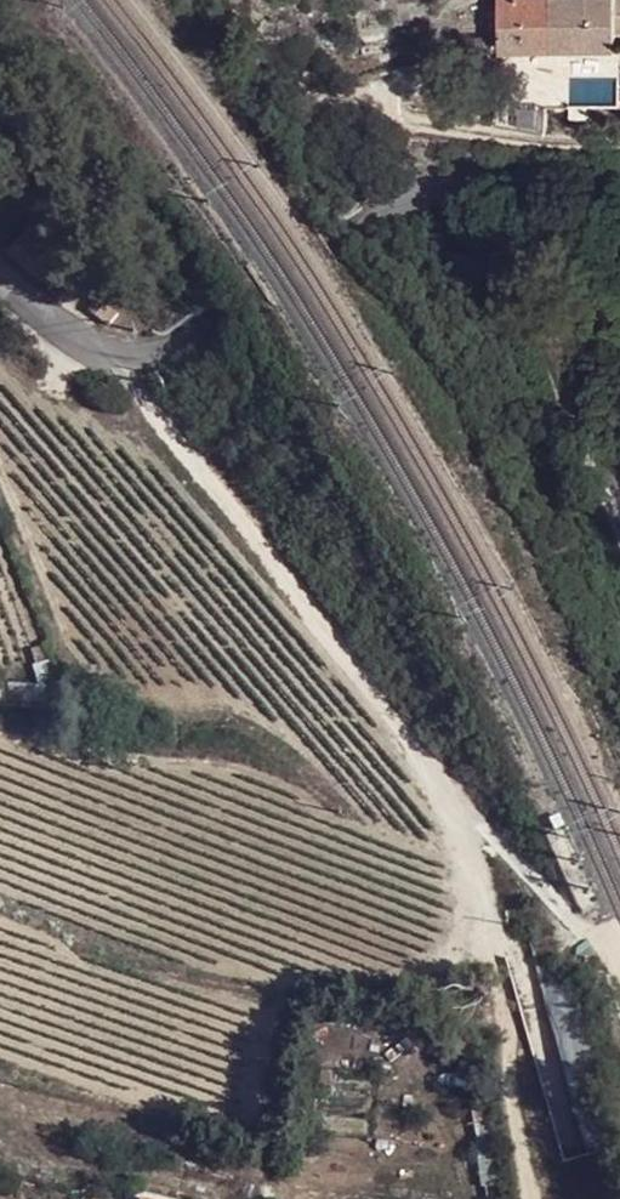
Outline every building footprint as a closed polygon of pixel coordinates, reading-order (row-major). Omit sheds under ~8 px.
[(498,48),(550,46),(612,45),(612,29),(619,29),(619,0),(496,0),(498,48)] [(495,74),(494,116),(543,123),(544,73),(495,74)] [(126,300),(97,281),(83,301),(113,320),(126,300)] [(8,705),(45,707),(46,686),(10,683),(8,705)] [(559,812),(545,819),(549,828),(564,821),(559,812)] [(575,938),(568,941),(573,950),(576,957),(584,958),(584,965),(592,961),(594,951),(589,941),(578,944),(575,938)] [(176,1198),(133,1189),(131,1198),(176,1198)]
